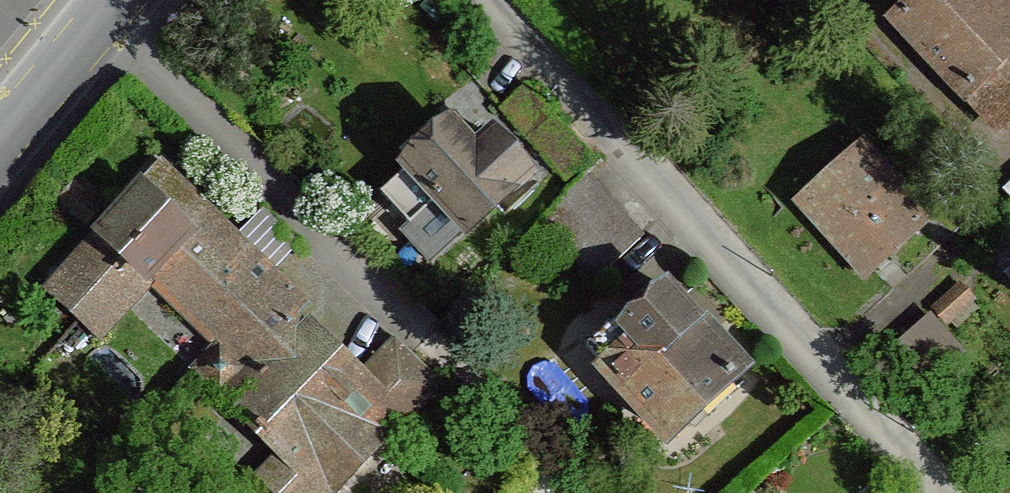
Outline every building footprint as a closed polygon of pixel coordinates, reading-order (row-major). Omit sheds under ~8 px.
[(993,0),(917,0),(898,18),(972,97),(1009,62),(1009,18),(993,0)] [(972,97),(996,124),(1009,111),(1009,62),(972,97)] [(453,127),(408,165),(437,197),(468,231),(528,178),(493,138),(475,153),(453,127)] [(859,152),(802,202),(865,272),(921,220),(859,152)] [(437,197),(408,165),(379,190),(407,223),(437,197)] [(165,167),(52,287),(101,333),(153,278),(221,343),(197,368),(287,454),(267,475),(284,492),(335,492),(443,383),(399,342),(361,377),(294,315),(306,301),(274,272),(260,288),(247,276),(261,259),(165,167)] [(642,241),(584,179),(541,223),(598,283),(642,241)] [(667,287),(592,354),(670,437),(741,369),(667,287)]
